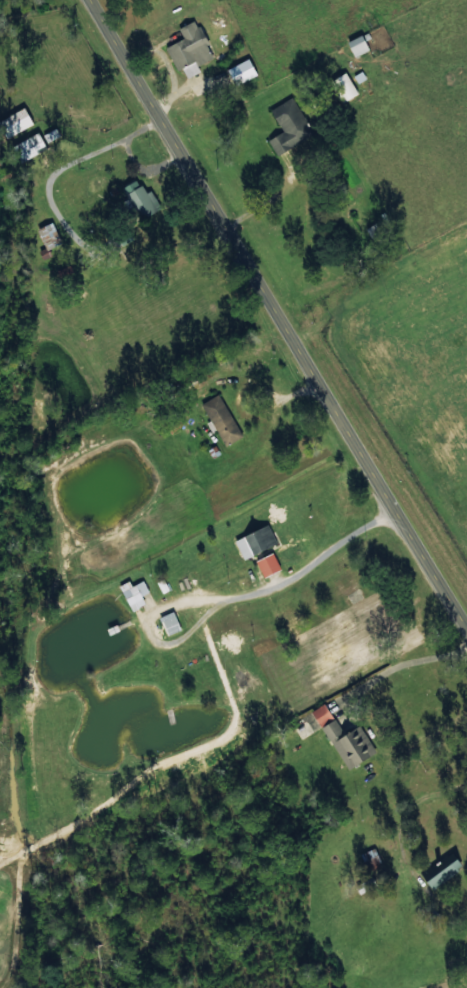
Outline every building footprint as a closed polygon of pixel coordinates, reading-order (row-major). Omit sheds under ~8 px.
[(165,47),(177,71),(182,68),(187,78),(200,71),(197,65),(214,57),(195,19),(178,28),(183,38),(165,47)] [(353,56),(369,49),(362,34),(347,41),(353,56)] [(227,67),(234,84),(256,76),(250,59),(227,67)] [(351,76),(354,84),(366,78),(362,71),(351,76)] [(330,79),(339,101),(356,95),(347,73),(330,79)] [(267,140),(277,156),(314,133),(292,96),(270,110),(282,131),(267,140)] [(42,134),(47,143),(60,136),(55,128),(42,134)] [(19,160),(46,150),(39,133),(13,143),(19,160)] [(130,217),(142,211),(145,216),(161,209),(151,190),(144,193),(139,181),(122,188),(126,198),(122,200),(130,217)] [(60,244),(53,222),(38,227),(45,249),(60,244)] [(202,402),(223,446),(241,437),(220,394),(202,402)] [(234,539),(242,559),(277,545),(269,525),(234,539)] [(263,577),(280,570),(273,553),(256,560),(263,577)] [(169,590),(163,578),(154,583),(160,594),(169,590)] [(144,601),(141,595),(148,592),(143,580),(131,586),(129,580),(119,585),(130,608),(144,601)] [(311,710),(347,768),(373,753),(356,725),(343,733),(324,702),(311,710)] [(421,872),(431,888),(463,867),(452,851),(421,872)]
